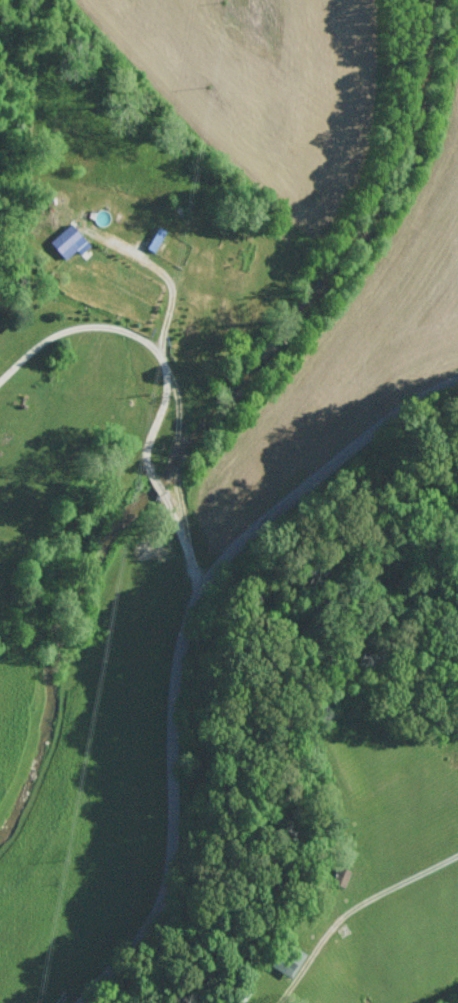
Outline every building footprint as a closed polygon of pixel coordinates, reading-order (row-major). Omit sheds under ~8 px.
[(81,254),(91,244),(71,222),(50,242),(66,259),(76,250),(81,254)] [(339,884),(342,875),(348,877),(351,869),(340,866),(335,883),(339,884)]
